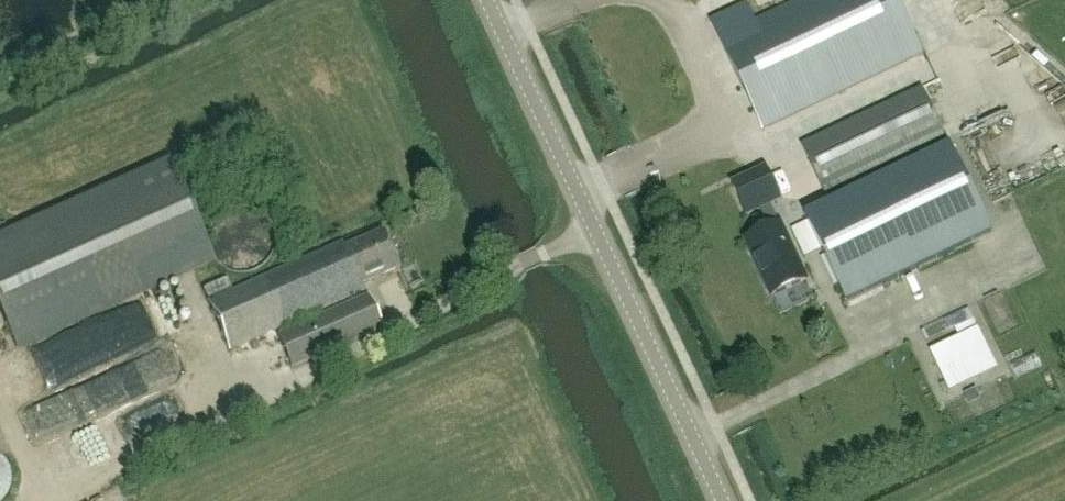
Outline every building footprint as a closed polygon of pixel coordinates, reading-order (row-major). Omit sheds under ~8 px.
[(922,53),(896,0),(799,0),(756,21),(746,2),(711,19),(764,129),(922,53)] [(803,147),(826,195),(945,139),(922,91),(803,147)] [(991,236),(950,149),(805,217),(847,304),(991,236)] [(16,348),(213,260),(169,162),(0,237),(0,311),(16,348)] [(746,215),(759,209),(768,229),(746,240),(772,297),(806,281),(780,224),(770,204),(780,199),(766,170),(732,185),(746,215)] [(343,242),(207,301),(229,350),(364,290),(362,284),(398,268),(382,232),(346,248),(343,242)] [(368,295),(284,331),(298,363),(382,327),(368,295)] [(978,328),(931,351),(944,380),(949,390),(981,375),(976,365),(992,357),(978,328)] [(980,397),(977,390),(964,395),(968,403),(980,397)]
